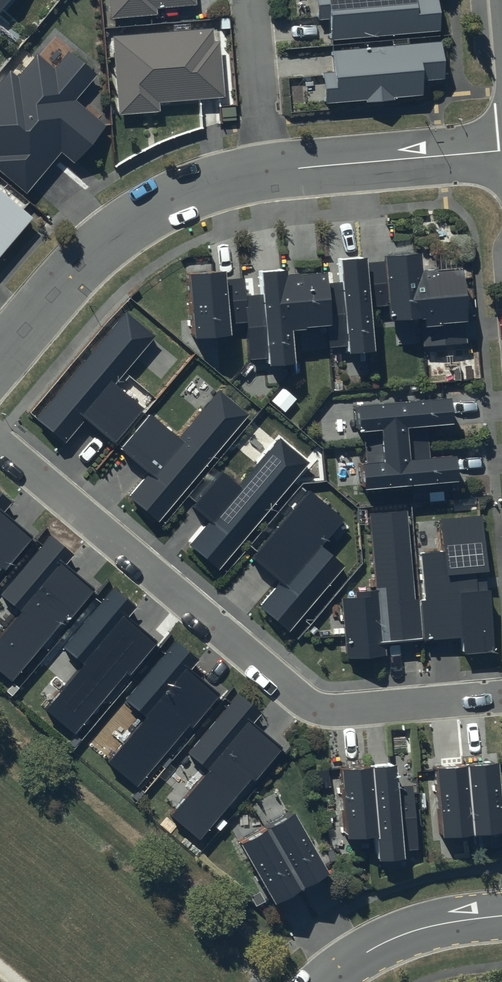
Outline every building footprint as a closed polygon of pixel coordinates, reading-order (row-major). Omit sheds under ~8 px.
[(111,19),(158,15),(158,8),(198,5),(197,0),(110,0),(111,19)] [(318,14),(329,13),(331,34),(439,25),(436,0),(316,0),(318,14)] [(212,27),(112,36),(119,115),(161,112),(160,102),(225,97),(220,41),(214,42),(212,27)] [(334,67),(323,68),(325,98),(366,95),(366,98),(393,95),(393,93),(421,91),(420,76),(444,74),(441,37),(332,46),(334,67)] [(0,77),(0,169),(24,190),(60,149),(72,160),(105,122),(74,96),(95,72),(68,49),(54,66),(37,52),(17,74),(9,67),(0,77)] [(0,190),(0,257),(33,218),(0,190)] [(422,251),(384,254),(384,260),(369,262),(368,256),(339,258),(341,282),(328,283),(327,271),(283,275),(283,269),(261,271),(263,295),(245,297),(243,279),(223,281),(222,273),(188,276),(194,338),(232,335),(231,323),(247,321),(251,359),(268,358),(269,365),(294,363),(291,330),(327,326),(329,348),(347,346),(347,354),(376,352),(372,307),(390,305),(391,322),(419,319),(422,348),(474,344),(466,266),(424,270),(422,251)] [(154,336),(125,312),(35,418),(65,443),(85,420),(115,445),(145,409),(114,383),(154,336)] [(178,438),(150,414),(120,450),(148,474),(129,496),(160,521),(249,416),(219,390),(178,438)] [(452,397),(355,406),(357,429),(364,428),(367,463),(359,463),(361,487),(459,479),(456,456),(430,458),(427,427),(454,424),(452,397)] [(239,486),(222,472),(193,507),(211,522),(191,546),(220,570),(309,463),(279,438),(239,486)] [(344,519),(310,490),(253,558),(283,582),(261,608),(289,631),(345,566),(322,546),(344,519)] [(0,493),(0,570),(2,568),(6,571),(33,538),(4,513),(13,503),(0,493)] [(407,507),(370,510),(377,590),(356,592),(357,598),(342,599),(347,660),(386,656),(384,643),(422,640),(419,599),(415,599),(407,507)] [(425,598),(419,599),(422,640),(462,637),(464,655),(495,653),(483,515),(440,519),(443,551),(421,553),(425,598)] [(50,535),(0,594),(0,595),(21,613),(0,638),(0,672),(11,682),(63,620),(67,623),(94,590),(65,566),(74,555),(50,535)] [(137,608),(113,588),(63,647),(85,665),(47,710),(75,734),(127,672),(130,675),(158,643),(129,618),(137,608)] [(200,660),(176,640),(126,699),(148,718),(109,763),(137,787),(190,725),(193,728),(220,695),(191,671),(200,660)] [(262,714),(238,694),(188,753),(210,771),(171,817),(199,840),(251,779),(255,781),(282,749),(253,724),(262,714)] [(434,767),(440,836),(501,830),(501,823),(496,761),(434,767)] [(395,764),(340,769),(347,837),(374,834),(376,858),(406,855),(406,849),(420,848),(414,786),(397,787),(395,764)] [(291,810),(238,841),(274,904),(327,873),(291,810)]
